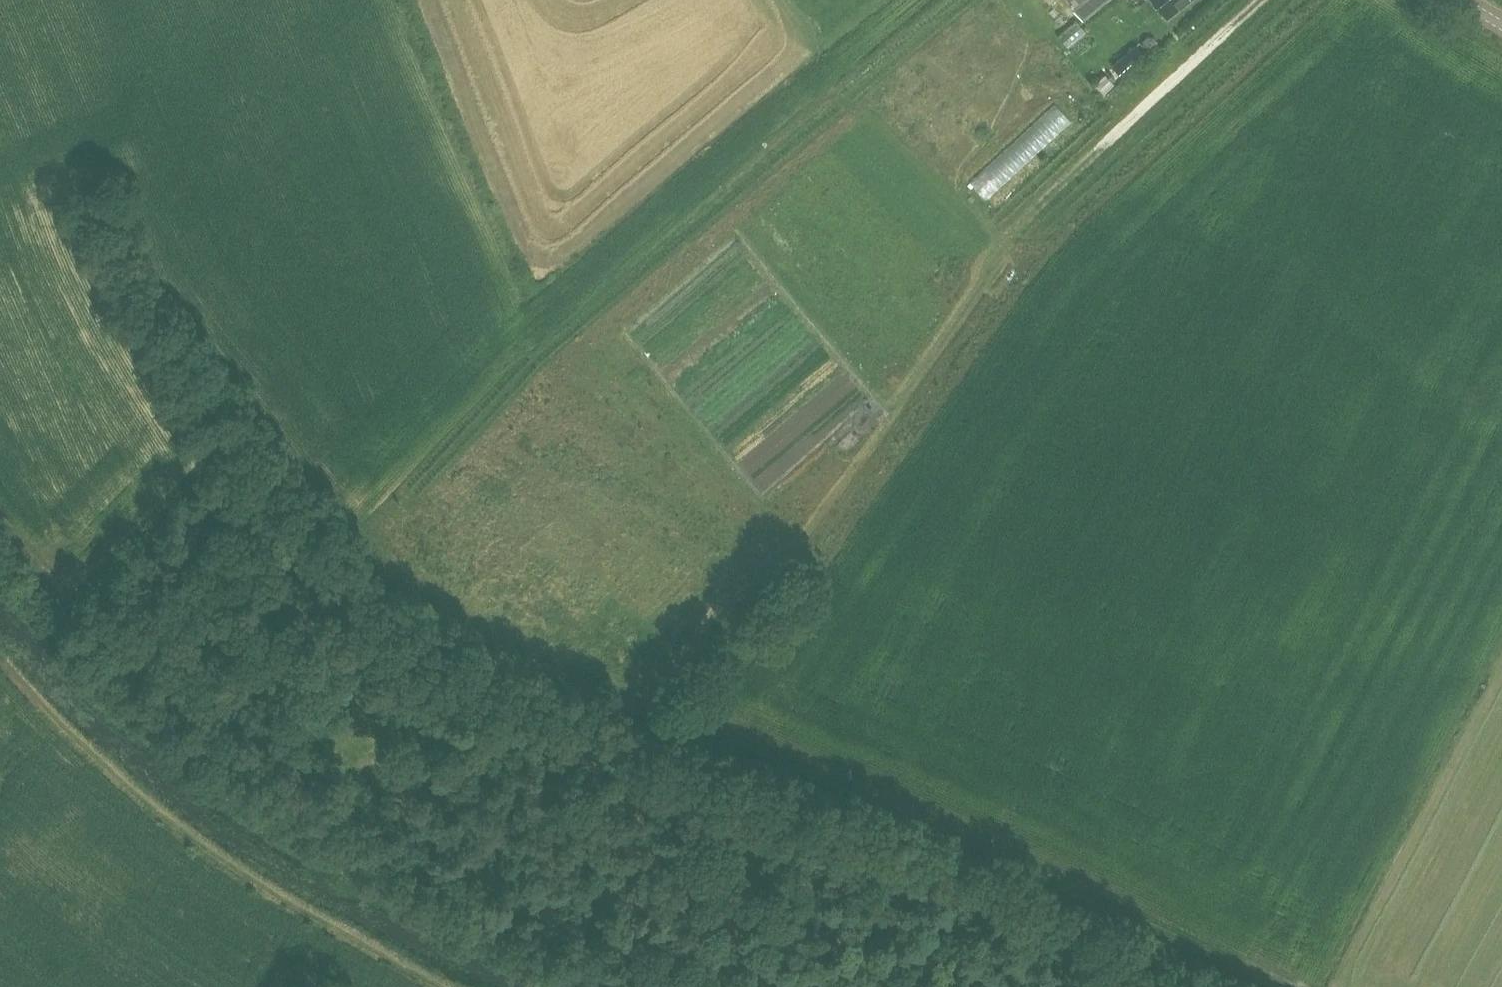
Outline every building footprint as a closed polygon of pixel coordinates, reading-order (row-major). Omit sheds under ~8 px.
[(1084,20),(1109,0),(1068,0),(1084,20)] [(1167,17),(1188,0),(1154,0),(1167,17)] [(1111,65),(1125,80),(1149,58),(1135,43),(1111,65)]
